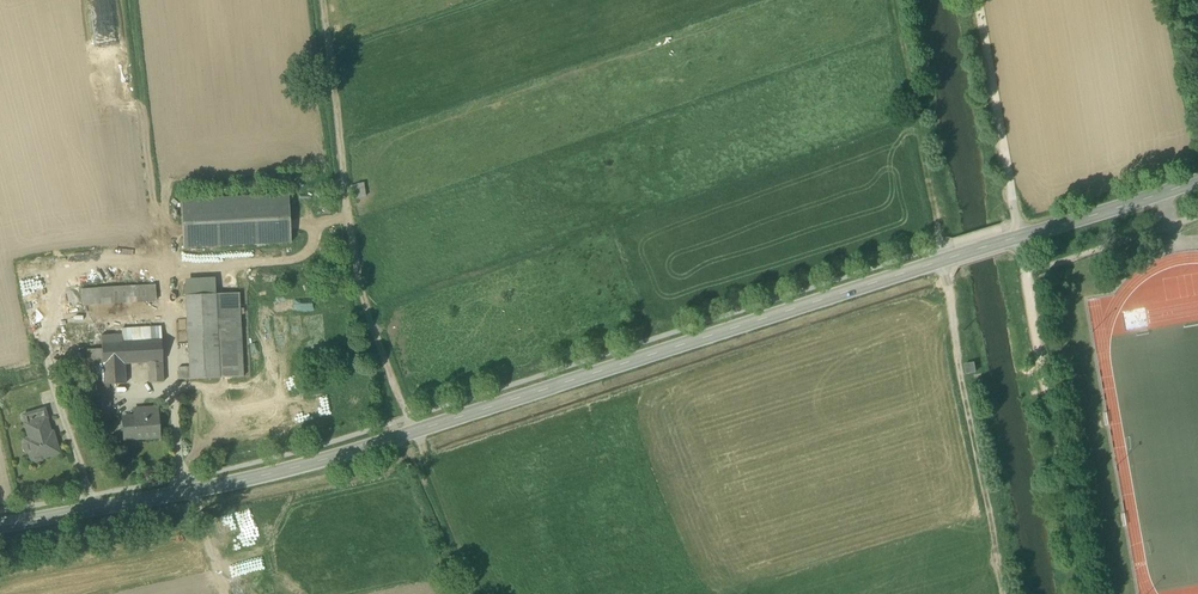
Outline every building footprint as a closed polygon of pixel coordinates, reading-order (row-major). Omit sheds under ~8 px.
[(353,197),(366,197),(366,183),(353,184),(353,197)] [(181,200),(183,248),(291,243),(289,195),(181,200)] [(1154,237),(1158,247),(1163,245),(1161,240),(1159,235),(1154,237)] [(185,279),(185,296),(216,295),(215,278),(185,279)] [(84,286),(85,305),(156,302),(155,284),(84,286)] [(239,293),(216,295),(220,378),(243,377),(239,293)] [(190,380),(220,378),(216,295),(185,296),(189,367),(190,380)] [(292,334),(291,307),(280,308),(281,334),(292,334)] [(275,321),(274,312),(264,313),(265,322),(275,321)] [(122,330),(122,335),(123,335),(123,343),(161,341),(161,327),(122,330)] [(163,361),(161,341),(123,343),(123,335),(122,335),(101,336),(102,349),(86,350),(88,386),(109,385),(125,384),(124,363),(148,362),(149,383),(163,382),(162,362),(163,361)] [(964,365),(966,375),(976,373),(975,364),(964,365)] [(178,368),(179,380),(190,380),(189,367),(178,368)] [(111,419),(109,385),(88,386),(89,420),(111,419)] [(322,394),(227,410),(229,423),(279,415),(281,429),(327,421),(322,394)] [(122,419),(124,439),(160,437),(158,408),(138,409),(138,413),(134,413),(134,418),(122,419)] [(23,415),(26,425),(46,419),(48,419),(45,409),(23,415)] [(138,413),(138,409),(122,410),(122,419),(134,418),(134,413),(138,413)] [(33,460),(35,462),(41,460),(43,458),(58,453),(52,433),(50,434),(46,419),(26,425),(30,440),(26,441),(26,443),(25,446),(27,452),(29,453),(32,461),(33,460)]
